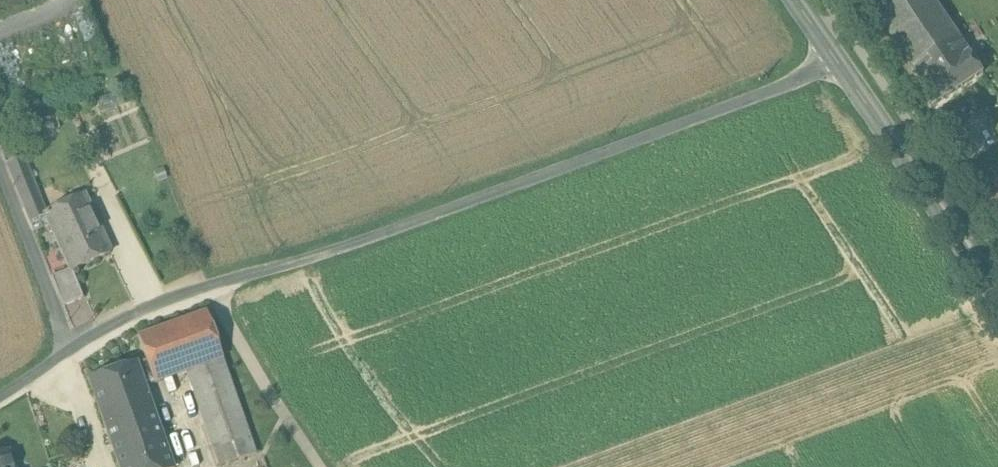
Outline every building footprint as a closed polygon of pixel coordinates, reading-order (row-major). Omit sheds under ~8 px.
[(936,0),(891,0),(876,10),(924,82),(918,86),(931,106),(983,71),(936,0)] [(24,155),(6,161),(11,174),(29,167),(24,155)] [(42,199),(29,167),(11,174),(25,207),(42,199)] [(83,194),(47,210),(45,212),(46,214),(71,267),(72,269),(110,251),(83,194)] [(42,199),(25,207),(30,220),(46,214),(45,212),(47,210),(42,199)] [(71,267),(52,275),(64,305),(83,297),(72,269),(71,267)] [(206,311),(138,335),(146,359),(155,382),(186,371),(223,358),(206,311)] [(223,358),(186,371),(220,466),(256,453),(223,358)] [(137,361),(88,378),(105,427),(154,410),(146,386),(155,382),(146,359),(137,362),(137,361)] [(105,427),(119,466),(174,466),(154,410),(105,427)] [(0,455),(0,466),(12,466),(7,453),(0,455)]
